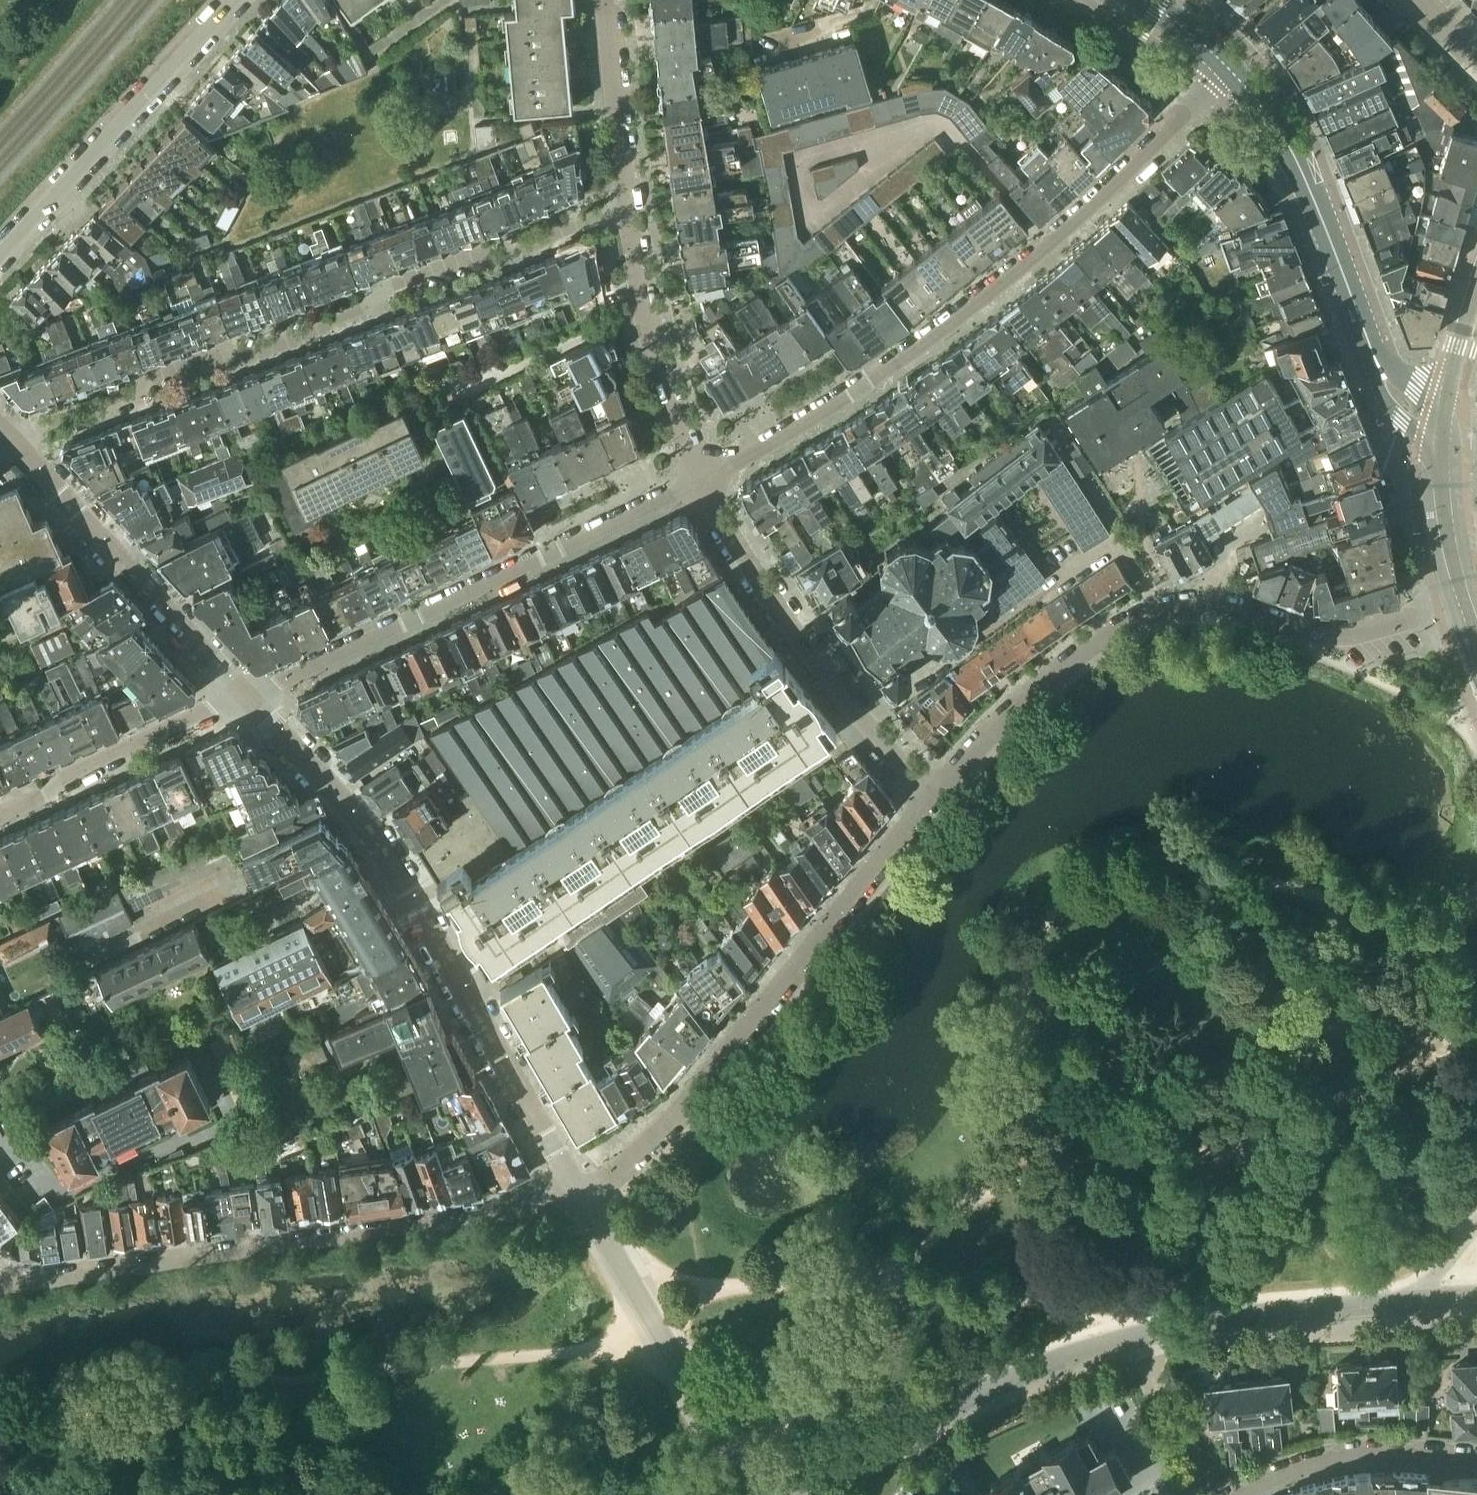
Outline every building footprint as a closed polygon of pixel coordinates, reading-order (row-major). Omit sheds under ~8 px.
[(305,28),(281,0),(280,0),(268,14),(293,41),(299,48),(307,56),(309,54),(303,49),(308,42),(322,58),(326,53),(305,28)] [(305,0),(281,0),(305,28),(326,53),(327,52),(312,32),(315,28),(310,24),(317,16),(305,0)] [(330,0),(305,0),(317,16),(318,15),(326,25),(339,19),(330,0)] [(351,19),(377,0),(337,0),(351,19)] [(439,6),(435,0),(430,0),(427,2),(432,10),(439,6)] [(573,0),(515,0),(516,11),(562,8),(574,6),(573,0)] [(647,2),(648,8),(652,11),(652,12),(694,7),(693,0),(649,0),(647,2)] [(833,2),(834,0),(816,0),(814,7),(822,10),(823,7),(829,9),(832,2),(833,2)] [(913,10),(919,0),(894,0),(913,10)] [(913,10),(936,22),(949,0),(919,0),(913,10)] [(963,32),(981,0),(949,0),(936,22),(933,27),(958,40),(963,32)] [(974,39),(969,48),(983,55),(988,47),(1013,6),(1002,0),(981,0),(963,32),(974,39)] [(1247,12),(1260,0),(1233,0),(1247,12)] [(1317,0),(1279,0),(1255,21),(1271,40),(1301,14),(1317,0)] [(1333,17),(1354,0),(1321,0),(1333,17)] [(1349,38),(1373,19),(1357,0),(1354,0),(1333,17),(1345,34),(1349,38)] [(426,15),(432,10),(427,2),(420,7),(426,15)] [(1002,44),(1015,52),(1035,19),(1013,6),(988,47),(997,52),(1002,44)] [(419,20),(426,15),(420,7),(414,12),(419,20)] [(652,12),(654,38),(722,31),(738,29),(742,29),(741,17),(695,20),(694,7),(652,12)] [(562,8),(516,11),(504,12),(509,62),(567,57),(562,8)] [(413,24),(419,20),(414,12),(407,16),(413,24)] [(293,41),(268,14),(255,29),(299,70),(300,68),(298,66),(307,56),(299,48),(293,41)] [(465,24),(476,22),(475,14),(464,15),(465,24)] [(1316,32),(1301,14),(1271,40),(1284,58),(1316,32)] [(406,29),(413,24),(407,16),(400,21),(406,29)] [(751,16),(741,17),(742,29),(752,28),(751,16)] [(1047,27),(1035,19),(1015,52),(1025,58),(1028,56),(1035,60),(1040,55),(1045,58),(1072,52),(1074,49),(1073,42),(1058,34),(1058,30),(1050,26),(1047,27)] [(1350,41),(1361,56),(1377,49),(1387,42),(1391,39),(1373,19),(1349,38),(1350,41)] [(399,33),(406,29),(400,21),(394,26),(399,33)] [(466,32),(476,31),(476,22),(465,24),(466,32)] [(393,38),(399,33),(394,26),(387,30),(393,38)] [(752,28),(742,29),(743,39),(752,39),(752,28)] [(299,70),(255,29),(242,45),(272,71),(274,73),(275,72),(287,83),(299,70)] [(654,38),(657,66),(712,56),(702,56),(701,43),(743,39),(742,29),(738,29),(722,31),(654,38)] [(386,43),(393,38),(387,30),(381,35),(386,43)] [(467,40),(477,39),(476,31),(466,32),(467,40)] [(1317,34),(1286,61),(1299,82),(1339,65),(1332,51),(1317,34)] [(1345,34),(1339,39),(1343,45),(1350,41),(1349,38),(1345,34)] [(380,47),(386,43),(381,35),(374,39),(380,47)] [(1476,180),(1476,175),(1476,137),(1450,129),(1453,122),(1453,121),(1451,119),(1466,104),(1400,39),(1396,35),(1391,39),(1387,42),(1410,104),(1422,93),(1445,117),(1445,120),(1443,119),(1441,127),(1444,129),(1442,139),(1447,140),(1443,154),(1431,154),(1432,159),(1424,162),(1425,177),(1423,189),(1436,192),(1447,195),(1471,202),(1476,182),(1476,181),(1476,180)] [(373,52),(380,47),(374,39),(368,44),(373,52)] [(467,48),(478,47),(477,39),(467,40),(467,48)] [(835,46),(850,98),(870,92),(855,41),(835,46)] [(274,73),(272,71),(242,45),(228,61),(253,82),(262,89),(263,88),(282,104),(312,93),(305,86),(283,94),(268,80),(274,73)] [(850,98),(835,46),(814,52),(828,101),(845,96),(850,98)] [(468,57),(479,56),(478,47),(467,48),(468,57)] [(356,50),(345,56),(356,74),(366,70),(356,50)] [(828,101),(814,52),(796,58),(809,106),(828,101)] [(1009,81),(1033,107),(1043,118),(1051,110),(1058,118),(1067,110),(1111,71),(1109,69),(1108,65),(1108,64),(1104,61),(1103,61),(1099,61),(1088,52),(1073,65),(1069,61),(1067,59),(1062,64),(1058,60),(1047,70),(1043,66),(1031,76),(1024,68),(1009,81)] [(346,78),(356,74),(345,56),(336,61),(346,78)] [(469,65),(479,64),(479,56),(468,57),(469,65)] [(716,69),(712,56),(657,66),(658,78),(656,82),(656,88),(660,92),(695,87),(701,85),(699,72),(716,69)] [(1312,105),(1377,74),(1369,56),(1339,67),(1301,85),(1312,105)] [(571,106),(567,57),(509,62),(513,111),(571,106)] [(809,106),(796,58),(776,63),(790,112),(809,106)] [(253,82),(228,61),(215,76),(241,98),(251,87),(258,93),(262,89),(253,82)] [(336,61),(313,81),(320,88),(346,78),(336,61)] [(771,117),(790,112),(776,63),(757,69),(771,117)] [(470,73),(480,72),(479,64),(469,65),(470,73)] [(1067,110),(1058,118),(1054,121),(1074,144),(1133,89),(1111,71),(1067,110)] [(470,82),(481,81),(480,72),(470,73),(470,82)] [(1386,94),(1377,74),(1312,105),(1322,125),(1386,94)] [(213,79),(199,94),(224,114),(220,118),(221,119),(223,117),(234,127),(252,121),(242,113),(234,115),(228,111),(238,99),(213,79)] [(471,90),(482,89),(481,81),(470,82),(471,90)] [(662,107),(663,116),(723,107),(725,107),(723,94),(702,96),(701,85),(695,87),(660,92),(660,94),(657,97),(658,104),(662,107)] [(921,111),(937,109),(946,86),(917,88),(921,111)] [(946,86),(937,109),(949,115),(969,101),(946,86)] [(904,92),(911,114),(921,111),(917,88),(904,92)] [(472,98),(483,97),(482,89),(471,90),(472,98)] [(1153,108),(1152,108),(1152,107),(1152,106),(1152,105),(1152,104),(1151,104),(1151,103),(1151,102),(1150,102),(1150,101),(1149,101),(1149,100),(1148,100),(1148,99),(1147,99),(1146,99),(1146,98),(1145,98),(1144,98),(1143,98),(1142,98),(1133,89),(1074,144),(1084,154),(1094,166),(1110,151),(1151,110),(1152,110),(1153,108)] [(264,90),(268,103),(272,113),(285,108),(264,90)] [(898,118),(911,114),(904,92),(891,96),(898,118)] [(216,125),(221,119),(220,118),(224,114),(199,94),(185,111),(215,135),(224,132),(216,125)] [(879,99),(885,122),(898,118),(891,96),(879,99)] [(1406,116),(1411,114),(1403,98),(1397,101),(1395,96),(1389,98),(1398,117),(1405,113),(1406,116)] [(473,107),(483,106),(483,97),(472,98),(473,107)] [(1324,128),(1333,148),(1397,119),(1388,98),(1324,128)] [(872,125),(885,122),(879,99),(866,103),(872,125)] [(949,115),(959,128),(978,113),(969,101),(949,115)] [(262,117),(272,113),(268,103),(259,107),(262,117)] [(853,106),(860,129),(872,125),(866,103),(853,106)] [(474,115),(484,114),(483,106),(473,107),(474,115)] [(847,133),(860,129),(853,106),(840,110),(847,133)] [(725,107),(723,107),(663,116),(664,126),(665,126),(667,140),(703,134),(709,133),(707,119),(726,117),(725,107)] [(828,114),(834,136),(847,133),(840,110),(828,114)] [(1415,112),(1411,114),(1406,116),(1415,135),(1424,131),(1415,112)] [(978,113),(959,128),(969,140),(988,126),(978,113)] [(821,140),(834,136),(828,114),(815,117),(821,140)] [(181,115),(167,131),(201,164),(216,149),(182,116),(181,115)] [(1405,115),(1397,119),(1333,148),(1342,169),(1379,154),(1377,150),(1412,136),(1405,115)] [(802,121),(808,143),(821,140),(815,117),(802,121)] [(553,157),(557,169),(569,196),(584,190),(575,119),(540,122),(553,157)] [(530,120),(519,125),(524,136),(535,131),(530,120)] [(796,147),(808,143),(802,121),(789,125),(796,147)] [(1084,154),(1074,144),(1054,121),(1037,137),(1076,182),(1094,166),(1084,154)] [(477,149),(496,142),(494,123),(475,125),(477,149)] [(998,133),(990,124),(988,126),(970,139),(1039,216),(1057,199),(1031,172),(1024,163),(1015,170),(998,150),(992,155),(984,145),(998,133)] [(668,155),(669,164),(736,154),(755,150),(753,135),(750,125),(737,127),(739,140),(711,144),(709,133),(703,134),(667,140),(670,155),(668,155)] [(753,135),(783,151),(796,147),(789,125),(753,135)] [(187,179),(201,164),(167,131),(153,146),(187,179)] [(785,163),(783,151),(753,135),(755,150),(758,149),(762,166),(785,163)] [(528,156),(530,162),(548,205),(569,196),(557,169),(553,157),(541,160),(532,137),(521,140),(528,156)] [(935,137),(926,144),(939,161),(949,154),(935,137)] [(1031,172),(1057,199),(1076,182),(1037,137),(1017,155),(1024,163),(1031,172)] [(1415,139),(1343,172),(1352,193),(1420,162),(1423,161),(1415,139)] [(512,175),(516,185),(528,214),(548,205),(530,162),(528,156),(521,140),(515,142),(525,170),(512,175)] [(1149,205),(1154,212),(1216,156),(1208,149),(1207,148),(1206,148),(1205,149),(1198,142),(1198,140),(1190,140),(1190,141),(1178,153),(1160,168),(1162,169),(1161,170),(1174,181),(1165,192),(1150,179),(1136,191),(1149,205)] [(926,144),(916,152),(930,169),(939,161),(926,144)] [(187,179),(153,146),(139,161),(173,194),(187,179)] [(736,154),(669,164),(671,174),(669,179),(669,183),(673,187),(716,180),(714,165),(741,161),(743,175),(764,172),(762,166),(758,149),(755,150),(736,154)] [(916,152),(907,159),(920,176),(930,169),(916,152)] [(506,223),(528,214),(516,185),(512,175),(501,179),(492,153),(480,157),(506,223)] [(837,173),(840,182),(859,168),(856,156),(833,162),(837,173)] [(1221,156),(1216,156),(1154,212),(1162,221),(1190,196),(1186,192),(1190,188),(1201,200),(1172,227),(1177,232),(1205,206),(1205,205),(1240,174),(1221,156)] [(470,195),(472,201),(485,231),(506,223),(480,157),(473,159),(484,189),(470,195)] [(907,159),(898,167),(911,184),(920,176),(907,159)] [(173,194),(139,161),(125,176),(159,209),(173,194)] [(837,173),(833,162),(810,168),(814,182),(837,173)] [(1352,193),(1360,215),(1400,198),(1400,197),(1417,190),(1422,171),(1420,162),(1352,193)] [(787,175),(785,163),(762,166),(764,172),(764,178),(787,175)] [(898,167),(888,174),(902,191),(911,184),(898,167)] [(1242,172),(1240,174),(1205,205),(1205,206),(1219,221),(1198,240),(1188,249),(1192,253),(1216,231),(1220,227),(1267,210),(1269,208),(1257,189),(1256,189),(1242,172)] [(837,173),(814,182),(817,196),(822,197),(840,182),(837,173)] [(888,174),(879,182),(892,199),(902,191),(888,174)] [(789,186),(787,175),(764,178),(766,190),(789,186)] [(159,209),(125,176),(111,191),(145,223),(159,209)] [(675,202),(677,211),(743,199),(746,198),(745,189),(718,193),(716,180),(673,187),(673,189),(671,193),(672,200),(675,202)] [(879,182),(870,189),(883,206),(892,199),(879,182)] [(243,199),(248,188),(238,183),(232,194),(243,199)] [(791,198),(789,186),(766,190),(767,195),(768,202),(791,198)] [(485,231),(472,201),(470,195),(456,200),(452,189),(445,191),(464,239),(485,231)] [(870,189),(860,197),(873,213),(883,206),(870,189)] [(982,205),(1009,239),(1010,240),(1021,231),(1019,229),(1023,226),(1024,226),(1025,226),(1026,226),(1027,227),(1028,225),(1000,190),(982,205)] [(130,239),(145,223),(111,191),(104,199),(106,201),(98,209),(99,210),(99,209),(130,239)] [(429,211),(431,217),(443,247),(464,239),(445,191),(436,194),(441,207),(429,211)] [(1431,211),(1465,222),(1471,202),(1447,195),(1436,192),(1431,211)] [(677,231),(681,234),(716,227),(714,217),(769,209),(768,202),(767,195),(746,198),(743,199),(677,211),(678,221),(676,225),(677,231)] [(860,197),(851,204),(864,221),(873,213),(860,197)] [(965,218),(993,253),(1004,245),(1002,242),(1006,239),(1006,240),(1007,239),(1007,240),(1008,239),(1009,240),(1009,239),(982,205),(975,197),(959,210),(965,218)] [(768,202),(769,209),(770,214),(793,210),(791,198),(768,202)] [(386,229),(400,264),(421,256),(403,211),(402,207),(400,200),(392,202),(399,224),(386,229)] [(1128,200),(1108,218),(1134,248),(1138,252),(1138,251),(1165,277),(1173,269),(1189,252),(1172,235),(1168,239),(1128,200)] [(229,201),(223,212),(233,217),(239,206),(229,201)] [(361,227),(360,227),(378,272),(400,264),(386,229),(373,234),(369,224),(372,223),(364,201),(353,205),(361,227)] [(1372,245),(1409,229),(1404,217),(1415,213),(1412,206),(1402,210),(1398,202),(1362,219),(1372,245)] [(851,204),(841,212),(855,228),(864,221),(851,204)] [(402,207),(403,211),(421,256),(443,247),(431,217),(429,211),(414,215),(410,205),(402,207)] [(1423,232),(1459,243),(1465,223),(1465,222),(1431,211),(1418,208),(1413,229),(1423,232)] [(795,222),(793,210),(770,214),(772,226),(795,222)] [(1220,227),(1216,231),(1220,242),(1237,236),(1239,243),(1287,226),(1281,210),(1269,214),(1267,210),(1220,227)] [(233,217),(223,212),(217,223),(227,228),(233,217)] [(841,212),(832,219),(845,236),(855,228),(841,212)] [(95,214),(94,213),(79,228),(123,273),(125,276),(145,258),(123,239),(94,215),(95,214)] [(965,218),(948,232),(976,266),(976,267),(987,258),(985,256),(989,252),(989,253),(990,253),(991,253),(992,253),(993,253),(965,218)] [(1138,252),(1134,248),(1108,218),(1090,235),(1137,286),(1138,285),(1144,291),(1150,286),(1147,282),(1152,278),(1132,257),(1138,252)] [(832,219),(823,227),(836,243),(845,236),(832,219)] [(798,234),(795,222),(772,226),(774,236),(775,242),(776,253),(798,234)] [(1239,243),(1237,236),(1220,242),(1229,266),(1246,259),(1293,242),(1287,226),(1239,243)] [(319,243),(317,244),(336,289),(357,280),(343,245),(330,249),(326,240),(321,227),(314,230),(319,243)] [(357,280),(378,272),(360,227),(353,230),(357,240),(343,245),(357,280)] [(716,227),(681,234),(681,236),(679,241),(680,247),(683,250),(684,258),(775,242),(774,236),(755,239),(754,233),(717,240),(716,227)] [(823,227),(813,235),(826,251),(836,243),(823,227)] [(123,273),(79,228),(62,246),(93,275),(102,264),(114,279),(115,280),(123,273)] [(1409,229),(1372,245),(1380,265),(1399,257),(1405,254),(1409,229)] [(1412,241),(1419,243),(1422,232),(1416,230),(1412,241)] [(931,245),(959,280),(970,272),(968,269),(972,266),(973,267),(973,266),(974,267),(974,266),(975,267),(976,266),(948,232),(931,245)] [(1423,232),(1418,252),(1453,263),(1459,243),(1423,232)] [(198,249),(210,244),(206,234),(194,238),(198,249)] [(817,258),(804,242),(798,234),(776,253),(779,272),(809,265),(817,258)] [(813,235),(804,242),(817,258),(826,251),(813,235)] [(1090,235),(1073,251),(1098,279),(1103,285),(1112,276),(1129,293),(1137,286),(1090,235)] [(198,249),(194,238),(183,243),(187,253),(198,249)] [(721,276),(722,276),(721,264),(758,257),(776,253),(775,242),(684,258),(685,269),(683,273),(684,279),(688,282),(721,276)] [(1300,260),(1293,242),(1246,259),(1247,261),(1236,265),(1234,270),(1236,274),(1260,264),(1263,274),(1300,260)] [(300,259),(303,266),(315,297),(336,289),(317,244),(311,246),(314,255),(300,259)] [(275,256),(294,305),(315,297),(303,266),(300,259),(287,264),(279,245),(272,247),(275,256)] [(580,245),(556,254),(572,295),(581,317),(597,310),(594,288),(595,288),(587,248),(580,245)] [(931,245),(914,259),(942,293),(942,294),(953,285),(951,282),(955,279),(956,280),(956,279),(957,280),(958,280),(959,280),(931,245)] [(93,275),(62,246),(45,263),(71,289),(80,278),(104,297),(109,290),(92,276),(93,275)] [(165,262),(176,257),(172,246),(161,251),(165,262)] [(1103,285),(1098,279),(1073,251),(1055,267),(1120,340),(1131,331),(1112,310),(1095,292),(1103,285)] [(1447,283),(1448,279),(1453,263),(1418,252),(1412,273),(1447,283)] [(556,254),(534,264),(550,303),(572,295),(556,254)] [(260,280),(261,283),(272,313),(294,305),(275,256),(266,259),(272,275),(260,280)] [(1399,257),(1380,265),(1379,265),(1386,284),(1401,279),(1399,257)] [(217,294),(219,299),(230,330),(252,321),(234,275),(230,264),(228,258),(220,261),(226,279),(230,289),(217,294)] [(897,272),(925,307),(926,307),(937,299),(934,296),(938,293),(939,293),(940,294),(941,293),(941,294),(942,293),(914,259),(897,272)] [(1271,297),(1309,283),(1300,260),(1263,274),(1268,286),(1253,292),(1254,294),(1243,299),(1247,311),(1269,302),(1273,301),(1271,297)] [(230,264),(234,275),(252,321),(272,313),(261,283),(260,280),(247,284),(242,273),(238,261),(230,264)] [(846,262),(841,266),(845,271),(850,267),(846,262)] [(71,289),(45,263),(28,281),(52,305),(56,309),(59,306),(62,308),(75,302),(67,295),(71,289)] [(534,264),(514,272),(529,311),(531,310),(540,333),(548,330),(540,307),(550,303),(534,264)] [(884,291),(875,298),(853,267),(843,274),(887,336),(908,321),(888,296),(884,291)] [(1055,267),(1037,281),(1061,310),(1071,302),(1097,332),(1105,325),(1119,341),(1120,340),(1055,267)] [(189,289),(190,292),(209,338),(230,330),(219,299),(217,294),(202,300),(205,294),(201,284),(199,285),(194,271),(184,275),(189,288),(189,289)] [(529,311),(514,272),(492,281),(507,319),(529,311)] [(925,307),(897,272),(880,286),(884,291),(888,296),(908,321),(920,312),(918,309),(921,306),(922,307),(923,306),(923,307),(924,307),(925,307)] [(797,312),(788,319),(810,350),(830,338),(805,302),(788,276),(786,273),(760,278),(767,289),(777,283),(797,312)] [(1409,284),(1407,292),(1441,303),(1447,283),(1412,273),(1409,284)] [(887,336),(843,274),(833,281),(856,312),(846,320),(867,350),(887,336)] [(699,298),(698,294),(723,288),(721,276),(688,282),(690,297),(693,309),(702,308),(703,307),(701,298),(699,298)] [(789,363),(810,350),(788,319),(778,325),(758,296),(747,280),(739,286),(748,304),(789,363)] [(56,309),(52,305),(28,281),(10,299),(35,322),(50,305),(55,310),(56,309)] [(492,281),(471,289),(486,328),(507,319),(492,281)] [(1061,310),(1037,281),(1019,296),(1072,361),(1083,354),(1074,343),(1053,317),(1061,310)] [(757,337),(747,343),(769,375),(789,363),(748,304),(739,286),(736,282),(724,290),(739,310),(757,337)] [(1280,320),(1286,317),(1317,305),(1310,286),(1273,301),(1269,302),(1273,314),(1277,313),(1280,320)] [(464,336),(486,328),(471,289),(449,297),(464,336)] [(1431,337),(1441,303),(1407,292),(1401,290),(1399,296),(1390,293),(1407,338),(1414,338),(1431,337)] [(174,311),(176,316),(187,346),(209,338),(190,292),(182,295),(187,306),(174,311)] [(855,358),(867,350),(846,320),(837,326),(816,295),(805,302),(830,338),(842,357),(844,357),(845,359),(853,360),(855,358)] [(1019,296),(1000,311),(1023,342),(1032,335),(1052,360),(1057,366),(1049,373),(1062,389),(1075,379),(1087,398),(1111,382),(1107,377),(1096,361),(1098,360),(1092,350),(1073,363),(1072,361),(1019,296)] [(464,336),(449,297),(428,305),(443,344),(464,336)] [(748,388),(769,375),(747,343),(739,349),(720,322),(709,304),(703,307),(702,308),(698,310),(709,330),(711,329),(714,335),(748,388)] [(406,313),(421,352),(443,344),(428,305),(406,313)] [(1264,346),(1315,327),(1325,324),(1317,305),(1286,317),(1280,320),(1284,330),(1261,339),(1264,346)] [(148,309),(166,355),(187,346),(176,316),(174,311),(160,316),(156,306),(148,309)] [(86,339),(88,345),(101,380),(122,372),(109,337),(98,307),(90,310),(98,335),(86,339)] [(98,307),(109,337),(122,372),(144,363),(132,332),(130,325),(117,329),(114,319),(105,322),(99,307),(98,307)] [(567,317),(563,308),(556,310),(560,320),(567,317)] [(130,325),(132,332),(144,363),(166,355),(148,309),(140,312),(143,320),(130,325)] [(1146,309),(1135,318),(1140,324),(1151,315),(1146,309)] [(1023,342),(1000,311),(980,327),(1025,384),(1026,384),(1042,404),(1049,399),(1039,385),(1041,383),(1014,349),(1023,342)] [(406,313),(383,322),(399,361),(421,352),(406,313)] [(1257,328),(1252,317),(1245,319),(1250,331),(1257,328)] [(363,330),(378,369),(399,361),(383,322),(363,330)] [(60,339),(66,354),(79,388),(101,380),(88,345),(86,339),(73,344),(68,327),(60,330),(62,338),(60,339)] [(980,327),(960,342),(988,378),(989,377),(986,373),(994,367),(1008,386),(1012,383),(1017,390),(1025,384),(980,327)] [(1329,363),(1315,327),(1264,346),(1272,365),(1278,363),(1296,363),(1295,362),(1329,363)] [(363,330),(342,338),(356,373),(358,377),(378,369),(363,330)] [(1170,399),(1183,419),(1220,395),(1205,367),(1186,378),(1172,358),(1158,334),(1141,345),(1145,353),(1107,377),(1111,382),(1087,398),(1068,410),(1097,459),(1120,445),(1122,449),(1141,438),(1139,434),(1160,421),(1145,395),(1161,385),(1170,399)] [(714,389),(724,403),(748,388),(714,335),(705,340),(710,348),(699,354),(709,369),(704,372),(705,374),(706,379),(709,384),(714,389)] [(601,336),(548,362),(554,374),(567,367),(566,364),(570,362),(576,374),(611,357),(610,355),(610,354),(610,352),(610,350),(610,349),(609,347),(608,346),(607,345),(606,344),(604,343),(601,336)] [(17,355),(11,337),(7,339),(6,337),(0,340),(0,381),(22,406),(29,408),(29,407),(35,405),(17,355)] [(356,373),(342,338),(320,346),(334,382),(356,373)] [(1118,366),(1137,351),(1127,338),(1108,353),(1118,366)] [(43,357),(44,361),(57,397),(79,388),(66,354),(60,339),(53,341),(57,352),(43,357)] [(988,378),(960,342),(943,355),(965,386),(969,392),(988,378)] [(323,386),(334,382),(320,346),(300,354),(313,390),(315,389),(321,404),(329,401),(323,386)] [(26,353),(17,355),(35,405),(57,397),(44,361),(43,357),(29,361),(26,353)] [(313,390),(300,354),(279,362),(293,398),(294,397),(299,410),(300,413),(308,409),(303,394),(313,390)] [(956,393),(965,386),(943,355),(922,370),(957,418),(960,422),(972,413),(956,393)] [(457,367),(467,363),(465,356),(455,359),(457,367)] [(1295,362),(1296,363),(1278,363),(1272,365),(1267,367),(1306,435),(1327,422),(1357,406),(1340,363),(1339,363),(1338,359),(1329,363),(1295,362)] [(284,416),(279,403),(293,398),(279,362),(257,370),(271,406),(272,406),(278,421),(283,433),(305,424),(300,413),(299,410),(284,416)] [(556,386),(563,400),(571,396),(568,391),(574,388),(579,400),(598,391),(615,383),(615,382),(614,381),(615,380),(615,378),(614,376),(614,375),(613,374),(612,372),(611,371),(610,370),(609,370),(605,362),(556,386)] [(432,376),(441,373),(438,367),(428,366),(432,376)] [(1242,476),(1278,453),(1289,445),(1306,435),(1267,367),(1251,376),(1220,395),(1183,419),(1143,445),(1188,513),(1207,500),(1225,488),(1242,476)] [(271,406),(257,370),(236,379),(250,414),(271,406)] [(922,370),(902,384),(928,420),(936,414),(949,433),(962,425),(960,422),(957,418),(922,370)] [(417,381),(413,372),(406,375),(410,384),(417,381)] [(531,373),(521,377),(526,388),(536,383),(531,373)] [(250,414),(236,379),(216,386),(230,422),(250,414)] [(386,383),(390,393),(401,389),(397,379),(386,383)] [(526,388),(531,398),(541,393),(536,383),(526,388)] [(594,419),(598,427),(614,459),(638,447),(631,427),(632,423),(630,417),(627,415),(615,383),(598,391),(609,413),(594,419)] [(928,420),(902,384),(883,397),(939,480),(942,478),(947,486),(974,468),(968,460),(959,466),(952,456),(942,463),(917,427),(928,420)] [(230,422),(216,386),(195,395),(208,430),(230,422)] [(547,490),(568,480),(552,447),(549,440),(537,445),(511,392),(502,396),(506,404),(505,404),(507,408),(547,490)] [(208,430),(195,395),(173,403),(187,438),(208,430)] [(883,397),(863,411),(887,449),(897,442),(909,459),(915,455),(921,464),(920,472),(908,480),(925,505),(940,495),(933,484),(939,480),(883,397)] [(481,415),(474,400),(430,421),(473,514),(476,521),(491,552),(534,531),(520,503),(490,434),(481,415)] [(173,403),(152,411),(166,446),(187,438),(173,403)] [(614,459),(598,427),(586,432),(572,403),(562,408),(590,469),(601,465),(603,466),(609,463),(610,460),(614,459)] [(524,501),(547,490),(507,408),(505,404),(481,415),(490,434),(503,428),(514,454),(504,458),(524,501)] [(1295,461),(1330,445),(1365,427),(1357,406),(1327,422),(1306,435),(1289,445),(1295,461)] [(549,440),(552,447),(568,480),(571,479),(574,480),(578,477),(580,474),(590,469),(562,408),(549,415),(559,435),(549,440)] [(1006,413),(1011,421),(1019,415),(1013,408),(1006,413)] [(421,451),(401,410),(363,428),(362,427),(317,448),(316,446),(284,462),(265,470),(294,532),(314,522),(307,507),(421,451)] [(152,411),(131,419),(142,443),(146,454),(166,446),(152,411)] [(887,449),(863,411),(842,425),(864,457),(873,470),(898,507),(904,504),(892,486),(898,481),(880,454),(887,449)] [(253,420),(257,429),(260,439),(270,435),(263,416),(253,420)] [(63,452),(81,473),(117,454),(125,450),(142,443),(131,419),(106,428),(64,445),(63,452)] [(998,419),(993,423),(1000,433),(1005,429),(998,419)] [(1027,441),(1019,448),(1037,474),(1086,548),(1110,532),(1082,487),(1043,428),(1037,421),(1021,434),(1027,441)] [(873,470),(864,457),(842,425),(822,437),(860,495),(862,497),(871,492),(862,477),(873,470)] [(1373,448),(1365,427),(1330,445),(1295,461),(1300,478),(1372,448),(1373,448)] [(246,444),(260,439),(257,429),(242,435),(246,444)] [(224,443),(220,432),(211,435),(215,446),(224,443)] [(822,437),(801,449),(823,483),(827,489),(829,492),(841,485),(858,515),(861,514),(868,525),(876,520),(862,497),(860,495),(822,437)] [(1067,444),(1074,455),(1081,450),(1074,440),(1067,444)] [(202,452),(198,441),(190,443),(194,454),(202,452)] [(125,450),(117,454),(81,473),(96,489),(126,476),(151,464),(150,463),(130,470),(125,458),(143,451),(144,455),(146,454),(142,443),(125,450)] [(180,458),(176,448),(169,451),(173,461),(180,458)] [(868,588),(864,591),(866,595),(857,602),(850,592),(834,603),(830,606),(831,608),(828,609),(829,612),(826,614),(827,616),(830,613),(838,622),(834,625),(835,627),(839,624),(841,626),(844,623),(845,624),(847,623),(855,635),(854,637),(856,638),(852,641),(853,642),(857,640),(865,651),(862,654),(864,656),(867,653),(868,655),(870,654),(880,667),(878,668),(879,669),(876,671),(878,673),(874,676),(875,677),(879,675),(886,684),(883,687),(884,689),(888,686),(889,688),(892,685),(892,686),(908,674),(898,659),(908,652),(910,656),(915,652),(913,649),(926,639),(935,645),(934,650),(939,651),(940,646),(950,645),(954,651),(958,649),(960,652),(969,646),(967,642),(970,640),(966,634),(969,626),(974,627),(975,623),(970,621),(968,609),(983,598),(994,614),(1045,579),(1016,536),(1007,522),(1001,514),(999,515),(994,506),(1037,474),(1019,448),(948,505),(953,511),(933,525),(944,540),(928,552),(926,551),(915,546),(916,541),(912,540),(910,545),(901,545),(900,540),(895,542),(896,548),(890,553),(886,550),(883,553),(887,557),(883,565),(879,564),(878,568),(883,569),(885,581),(871,591),(868,588)] [(1298,501),(1324,492),(1374,477),(1383,474),(1372,448),(1300,478),(1289,482),(1278,453),(1242,476),(1259,499),(1261,498),(1264,506),(1296,494),(1298,501)] [(187,510),(137,535),(156,557),(185,542),(232,518),(221,490),(228,487),(232,497),(245,492),(242,483),(255,478),(244,449),(177,474),(184,493),(191,509),(192,509),(189,502),(196,499),(198,505),(201,505),(205,516),(191,521),(187,510)] [(827,489),(823,483),(801,449),(778,463),(818,520),(819,522),(830,515),(817,494),(827,489)] [(1092,468),(1081,450),(1074,455),(1068,459),(1079,477),(1092,468)] [(819,522),(818,520),(778,463),(758,475),(781,507),(791,501),(806,527),(807,526),(823,552),(850,536),(848,532),(838,538),(834,532),(828,536),(819,522)] [(151,464),(126,476),(96,489),(109,504),(143,489),(158,482),(160,480),(165,479),(159,465),(152,468),(151,464)] [(154,506),(184,493),(177,474),(165,479),(160,480),(158,482),(143,489),(109,504),(123,520),(154,506)] [(781,507),(758,475),(744,483),(741,490),(760,520),(764,528),(775,522),(786,540),(791,548),(802,565),(812,559),(797,533),(790,523),(781,507)] [(1241,511),(1259,499),(1242,476),(1225,488),(1241,511)] [(1298,501),(1305,522),(1306,523),(1274,534),(1275,537),(1382,500),(1374,477),(1324,492),(1298,501)] [(1225,488),(1207,500),(1223,524),(1241,511),(1225,488)] [(32,523),(20,498),(18,497),(16,496),(13,495),(11,494),(8,493),(6,493),(3,493),(0,493),(0,538),(32,523)] [(184,493),(154,506),(123,520),(137,535),(187,510),(191,509),(184,493)] [(1264,506),(1274,534),(1306,523),(1305,522),(1298,501),(1296,494),(1264,506)] [(1382,499),(1382,500),(1275,537),(1251,545),(1258,567),(1287,559),(1310,552),(1310,548),(1343,537),(1386,524),(1382,499)] [(1204,536),(1223,524),(1207,500),(1188,513),(1204,536)] [(454,531),(469,562),(491,552),(476,521),(473,514),(457,522),(451,509),(446,512),(454,531)] [(185,542),(156,557),(182,585),(257,549),(253,541),(261,537),(248,511),(232,518),(185,542)] [(425,521),(434,540),(450,572),(469,562),(454,531),(446,512),(442,514),(448,526),(434,532),(428,519),(425,521)] [(680,516),(660,525),(692,585),(692,586),(721,572),(706,548),(688,517),(680,516)] [(63,557),(51,530),(40,519),(32,523),(0,538),(0,585),(63,557)] [(411,542),(430,581),(450,572),(434,540),(425,521),(421,523),(427,535),(411,542)] [(1193,522),(1173,533),(1191,565),(1210,554),(1193,522)] [(1347,563),(1360,559),(1358,553),(1366,551),(1368,557),(1391,550),(1386,524),(1343,537),(1348,555),(1344,555),(1347,563)] [(692,586),(692,585),(660,525),(638,536),(657,571),(661,580),(665,579),(661,569),(672,564),(684,590),(692,586)] [(1172,576),(1191,565),(1173,533),(1153,543),(1172,576)] [(269,544),(274,553),(288,546),(284,536),(269,544)] [(661,580),(657,571),(638,536),(619,545),(636,581),(649,575),(653,584),(661,580)] [(812,559),(802,565),(798,567),(809,584),(815,580),(825,596),(860,575),(850,560),(861,553),(850,536),(823,552),(812,559)] [(386,541),(410,591),(430,581),(411,542),(394,550),(389,539),(386,541)] [(366,550),(375,568),(390,600),(410,591),(386,541),(381,543),(385,554),(373,559),(368,549),(366,550)] [(636,582),(636,581),(619,545),(598,555),(619,595),(620,598),(635,591),(643,612),(648,609),(636,582)] [(288,546),(274,553),(247,567),(251,576),(293,554),(288,546)] [(791,548),(781,554),(792,571),(798,567),(802,565),(791,548)] [(355,578),(370,610),(390,600),(375,568),(366,550),(359,553),(364,563),(353,568),(348,558),(346,559),(355,578)] [(1361,563),(1360,559),(1347,563),(1349,569),(1352,568),(1355,574),(1393,562),(1391,550),(1368,557),(1369,561),(1361,563)] [(1302,604),(1303,604),(1321,570),(1318,551),(1307,555),(1308,566),(1290,559),(1276,594),(1302,604)] [(0,585),(0,606),(10,602),(21,629),(57,612),(56,611),(87,595),(69,554),(63,557),(0,585)] [(335,587),(350,619),(370,610),(355,578),(346,559),(341,562),(346,572),(333,578),(323,555),(320,557),(335,587)] [(620,598),(619,595),(598,555),(579,564),(600,604),(601,607),(620,598)] [(314,597),(328,630),(350,619),(335,587),(320,557),(311,561),(317,574),(321,572),(326,583),(310,590),(314,597)] [(296,558),(295,558),(286,562),(290,571),(300,566),(296,558)] [(1114,559),(1095,572),(1113,596),(1130,584),(1114,559)] [(1276,594),(1290,559),(1287,559),(1258,567),(1244,571),(1241,581),(1276,594)] [(1355,574),(1358,586),(1362,604),(1393,597),(1393,596),(1396,591),(1398,591),(1395,574),(1393,562),(1355,574)] [(560,573),(579,614),(581,617),(601,607),(600,604),(579,564),(560,573)] [(291,581),(283,565),(274,569),(278,577),(281,576),(285,583),(291,581)] [(1362,604),(1358,586),(1342,590),(1334,566),(1321,570),(1303,604),(1314,605),(1348,608),(1362,604)] [(1095,608),(1113,596),(1095,572),(1077,584),(1095,608)] [(581,617),(579,614),(560,573),(540,583),(559,624),(564,635),(567,633),(563,625),(581,617)] [(429,733),(466,790),(551,920),(567,941),(563,944),(608,1005),(660,963),(619,909),(648,887),(631,865),(815,741),(836,728),(817,704),(795,677),(785,663),(785,664),(774,649),(758,627),(742,604),(724,577),(694,594),(652,623),(643,612),(557,661),(535,673),(517,683),(499,693),(479,705),(429,733)] [(213,616),(237,604),(222,578),(203,587),(202,585),(194,589),(194,590),(193,591),(193,592),(193,593),(193,594),(193,595),(213,616)] [(288,600),(290,604),(285,607),(302,642),(328,630),(314,597),(310,590),(306,580),(296,585),(300,594),(288,600)] [(111,581),(87,595),(56,611),(57,612),(62,610),(74,622),(70,626),(79,634),(95,620),(127,597),(111,581)] [(564,635),(559,624),(540,583),(520,592),(541,636),(556,629),(560,637),(564,635)] [(1076,620),(1095,608),(1077,584),(1059,596),(1076,620)] [(541,636),(520,592),(500,602),(525,652),(526,651),(529,657),(528,658),(535,673),(557,661),(547,640),(533,646),(531,641),(541,636)] [(261,619),(263,624),(277,654),(302,642),(285,607),(290,604),(288,600),(280,604),(277,596),(266,601),(270,609),(264,611),(267,616),(261,619)] [(1059,596),(1041,609),(1058,633),(1076,620),(1059,596)] [(90,646),(110,638),(134,622),(141,618),(141,617),(141,614),(141,613),(127,597),(95,620),(79,634),(90,646)] [(517,683),(535,673),(528,658),(519,662),(516,656),(525,652),(500,602),(480,612),(505,663),(507,662),(517,683)] [(277,654),(263,624),(261,619),(267,616),(264,611),(246,620),(237,604),(213,616),(253,659),(255,660),(260,661),(262,661),(277,654)] [(1041,645),(1058,633),(1041,609),(1024,622),(1041,645)] [(483,664),(484,664),(490,678),(492,678),(502,673),(495,659),(498,657),(501,665),(505,663),(480,612),(460,621),(481,661),(483,664)] [(481,661),(460,621),(442,630),(462,670),(468,682),(479,705),(499,693),(492,678),(490,678),(480,683),(473,669),(483,664),(481,661)] [(123,670),(154,644),(134,622),(110,638),(90,646),(82,649),(90,665),(88,666),(96,682),(105,678),(97,660),(109,655),(123,670)] [(1041,645),(1024,622),(1006,634),(1023,658),(1041,645)] [(74,647),(64,626),(31,641),(40,662),(74,647)] [(468,682),(462,670),(442,630),(421,639),(442,679),(449,694),(451,693),(445,681),(458,676),(462,685),(468,682)] [(1006,634),(988,647),(1005,671),(1023,658),(1006,634)] [(442,679),(421,639),(400,649),(418,684),(421,689),(436,682),(443,697),(449,694),(442,679)] [(143,692),(160,675),(172,664),(154,644),(123,670),(105,678),(96,682),(100,688),(120,728),(123,727),(123,725),(120,726),(109,704),(105,692),(128,681),(136,692),(141,690),(143,692)] [(988,647),(970,660),(987,683),(1005,671),(988,647)] [(78,697),(78,698),(80,701),(83,700),(85,703),(81,704),(98,738),(106,734),(106,735),(120,728),(100,688),(96,682),(88,666),(90,665),(82,649),(73,653),(85,684),(91,682),(94,690),(84,695),(78,697)] [(421,689),(418,684),(400,649),(379,659),(396,694),(399,700),(421,689)] [(377,705),(390,730),(398,723),(389,704),(399,700),(396,694),(379,659),(358,669),(377,705)] [(969,697),(987,683),(970,660),(952,673),(969,697)] [(193,687),(172,664),(160,675),(182,699),(192,694),(194,687),(193,687)] [(76,748),(98,738),(81,704),(85,703),(83,700),(80,701),(78,698),(78,697),(84,695),(71,668),(61,672),(74,700),(64,705),(64,704),(55,708),(57,712),(60,711),(62,714),(59,715),(76,748)] [(377,705),(358,669),(336,679),(350,710),(355,708),(356,709),(365,705),(367,710),(377,705)] [(55,758),(76,748),(59,715),(62,714),(60,711),(57,712),(55,708),(64,704),(48,670),(23,681),(27,689),(29,691),(41,685),(53,710),(41,716),(41,715),(34,718),(36,722),(39,721),(41,725),(38,726),(55,758)] [(146,716),(182,699),(160,675),(143,692),(141,690),(136,692),(137,693),(112,703),(123,725),(123,727),(146,716)] [(930,720),(941,730),(953,717),(958,722),(960,720),(959,719),(973,703),(944,678),(915,698),(917,700),(934,717),(930,720)] [(336,679),(314,690),(328,719),(332,718),(337,716),(343,713),(345,717),(357,712),(356,709),(355,708),(350,710),(336,679)] [(32,769),(55,758),(38,726),(41,725),(39,721),(36,722),(34,718),(41,715),(29,691),(27,689),(19,692),(31,720),(20,726),(12,729),(14,733),(17,732),(18,735),(15,736),(32,769)] [(335,722),(332,718),(328,719),(314,690),(299,697),(297,706),(319,729),(335,722)] [(10,780),(32,769),(15,736),(18,735),(17,732),(14,733),(12,729),(20,726),(6,698),(0,701),(0,712),(9,731),(0,735),(0,760),(10,780)] [(934,717),(917,700),(915,702),(916,703),(912,707),(908,701),(896,710),(929,743),(941,730),(930,720),(934,717)] [(398,723),(390,730),(382,736),(345,759),(337,765),(350,779),(424,732),(422,729),(438,723),(434,715),(418,720),(415,712),(398,723)] [(330,743),(345,759),(382,736),(380,732),(370,738),(364,727),(330,743)] [(256,759),(260,757),(253,747),(246,744),(238,731),(232,728),(231,729),(208,740),(223,774),(256,759)] [(208,740),(187,750),(195,767),(193,775),(196,781),(211,773),(214,778),(223,774),(208,740)] [(421,777),(423,780),(435,774),(446,767),(433,748),(410,763),(412,767),(399,775),(393,764),(358,787),(382,814),(393,807),(412,794),(424,786),(421,781),(412,787),(410,783),(421,777)] [(879,818),(893,802),(881,786),(882,786),(882,783),(879,779),(876,778),(875,779),(866,767),(860,760),(851,748),(834,762),(846,778),(849,776),(853,783),(879,818)] [(200,794),(181,753),(167,759),(152,766),(184,830),(185,830),(174,807),(200,794)] [(213,810),(278,780),(274,770),(270,772),(266,762),(256,759),(223,774),(214,778),(211,773),(196,781),(204,800),(207,798),(213,810)] [(10,780),(0,760),(0,784),(10,780)] [(127,778),(147,819),(160,845),(161,844),(149,819),(162,813),(173,836),(184,830),(152,766),(127,778)] [(815,791),(806,779),(801,771),(780,786),(787,796),(794,806),(815,791)] [(815,772),(806,779),(815,791),(824,785),(815,772)] [(414,841),(415,842),(453,816),(453,815),(435,786),(440,783),(435,774),(423,780),(421,781),(424,786),(412,794),(393,807),(414,841)] [(842,795),(842,796),(868,831),(879,818),(853,783),(849,776),(846,778),(851,784),(842,795)] [(160,845),(147,819),(127,778),(102,790),(122,831),(136,825),(148,850),(160,845)] [(235,831),(299,802),(294,792),(290,794),(285,782),(278,780),(213,810),(214,812),(224,807),(235,831)] [(102,790),(77,802),(98,843),(122,831),(102,790)] [(464,807),(453,815),(453,816),(415,842),(446,893),(486,965),(505,952),(505,951),(551,920),(466,790),(457,796),(464,807)] [(299,802),(235,831),(243,848),(323,811),(315,794),(299,802)] [(823,802),(856,846),(868,831),(842,796),(842,795),(830,808),(825,800),(823,802)] [(73,855),(98,843),(77,802),(51,814),(81,877),(83,876),(73,855)] [(808,825),(838,868),(856,846),(823,802),(803,817),(808,825)] [(51,814),(26,825),(46,868),(60,861),(70,882),(81,877),(51,814)] [(778,828),(787,839),(822,887),(838,868),(808,825),(803,817),(799,819),(807,829),(791,841),(780,827),(778,828)] [(319,818),(239,855),(250,878),(307,852),(313,864),(346,848),(338,836),(336,837),(319,818)] [(760,844),(744,820),(708,845),(724,869),(760,844)] [(23,879),(46,868),(26,825),(2,837),(23,879)] [(780,869),(806,906),(822,887),(787,839),(778,828),(771,833),(787,854),(775,863),(780,869)] [(225,836),(213,841),(225,866),(237,860),(225,836)] [(0,838),(0,890),(23,879),(2,837),(0,838)] [(213,872),(225,866),(213,841),(201,847),(213,872)] [(707,854),(700,842),(684,852),(692,864),(707,854)] [(213,872),(201,847),(189,853),(201,877),(213,872)] [(363,962),(406,944),(346,848),(313,864),(309,866),(281,880),(255,892),(265,912),(294,899),(289,888),(314,876),(330,904),(306,918),(312,929),(328,921),(334,931),(337,929),(357,964),(363,962)] [(189,883),(201,877),(189,853),(177,858),(189,883)] [(652,884),(686,860),(681,853),(647,876),(652,884)] [(754,868),(759,865),(753,855),(747,858),(754,868)] [(189,883),(177,858),(166,864),(177,888),(189,883)] [(759,881),(791,925),(806,906),(780,869),(775,863),(773,860),(758,877),(759,881)] [(727,875),(774,944),(791,925),(759,881),(758,877),(748,862),(727,875)] [(165,894),(177,888),(166,864),(154,869),(165,894)] [(693,878),(684,864),(671,872),(681,886),(693,878)] [(165,894),(154,869),(142,875),(153,899),(165,894)] [(141,905),(153,899),(142,875),(130,880),(141,905)] [(141,905),(130,880),(118,886),(129,910),(141,905)] [(135,922),(129,910),(118,886),(59,913),(76,949),(135,922)] [(744,919),(736,929),(762,962),(774,947),(741,900),(731,887),(725,892),(735,905),(744,919)] [(41,918),(62,908),(58,899),(36,909),(41,918)] [(15,930),(37,920),(33,911),(11,921),(15,930)] [(707,925),(700,914),(693,919),(701,929),(707,925)] [(0,941),(0,943),(7,958),(58,934),(51,917),(0,941)] [(326,983),(332,979),(304,919),(213,963),(242,1024),(299,997),(319,987),(326,983)] [(112,1001),(210,955),(193,920),(96,966),(112,1001)] [(718,938),(710,928),(704,933),(711,943),(718,938)] [(748,980),(762,962),(736,929),(723,945),(748,980)] [(656,934),(656,939),(657,944),(663,947),(669,946),(671,942),(671,937),(670,935),(666,931),(660,931),(656,934)] [(418,967),(406,944),(363,962),(357,964),(359,968),(332,979),(326,983),(336,1002),(379,983),(418,967)] [(745,983),(720,949),(679,981),(708,1019),(726,997),(730,1001),(745,983)] [(500,988),(528,1035),(566,1015),(570,1013),(541,964),(500,988)] [(342,1020),(356,1014),(384,1003),(392,1000),(411,992),(427,986),(418,967),(379,983),(383,992),(339,1010),(342,1020)] [(664,967),(655,974),(669,992),(678,985),(664,967)] [(446,1033),(427,986),(411,992),(392,1000),(384,1003),(356,1014),(359,1021),(329,1033),(341,1062),(399,1038),(422,1095),(442,1087),(440,1083),(457,1076),(459,1081),(465,1078),(476,1074),(452,1031),(446,1033)] [(51,991),(39,997),(51,1021),(57,1018),(63,1015),(51,991)] [(647,1022),(651,1026),(686,1055),(687,1053),(688,1054),(695,1046),(696,1047),(706,1035),(704,1034),(711,1025),(680,991),(659,1016),(644,1003),(636,1013),(647,1022)] [(0,1014),(0,1051),(42,1031),(28,1001),(0,1014)] [(63,1015),(57,1018),(66,1035),(76,1030),(67,1013),(63,1015)] [(566,1015),(528,1035),(523,1038),(551,1086),(588,1064),(577,1046),(582,1043),(566,1015)] [(680,1062),(686,1055),(651,1026),(647,1022),(637,1034),(631,1039),(641,1052),(642,1051),(663,1082),(668,1078),(665,1075),(677,1061),(680,1062)] [(292,1073),(328,1058),(319,1037),(283,1052),(292,1073)] [(608,1057),(614,1066),(636,1100),(657,1085),(638,1054),(641,1052),(631,1039),(621,1048),(626,1058),(615,1063),(611,1056),(608,1057)] [(187,1051),(150,1069),(143,1052),(74,1082),(82,1099),(71,1104),(72,1106),(43,1119),(69,1172),(182,1118),(212,1103),(187,1051)] [(618,1113),(636,1100),(614,1066),(608,1057),(589,1067),(616,1113),(617,1113),(618,1113)] [(576,1137),(616,1113),(589,1067),(588,1064),(551,1086),(547,1088),(576,1137)] [(499,1111),(480,1072),(416,1102),(421,1111),(438,1103),(443,1114),(456,1108),(461,1118),(454,1121),(458,1131),(499,1111)] [(341,1124),(376,1108),(372,1100),(331,1119),(334,1139),(346,1134),(341,1124)] [(377,1113),(385,1137),(392,1122),(387,1109),(377,1113)] [(464,1131),(479,1161),(515,1143),(499,1111),(458,1131),(460,1134),(464,1131)] [(366,1133),(361,1121),(347,1126),(352,1138),(366,1133)] [(414,1148),(434,1198),(456,1195),(444,1163),(436,1145),(431,1129),(422,1132),(426,1143),(414,1148)] [(252,1140),(258,1153),(276,1145),(281,1143),(275,1130),(252,1140)] [(228,1189),(234,1227),(258,1224),(253,1186),(231,1189),(229,1160),(253,1153),(246,1131),(218,1142),(225,1172),(228,1189)] [(287,1156),(299,1151),(307,1147),(305,1131),(281,1143),(287,1156)] [(436,1145),(444,1163),(456,1195),(483,1191),(483,1189),(481,1189),(469,1155),(468,1155),(465,1148),(456,1152),(452,1139),(436,1145)] [(204,1190),(210,1231),(234,1227),(228,1189),(225,1172),(218,1142),(211,1145),(219,1172),(221,1188),(204,1190)] [(492,1191),(529,1171),(515,1143),(479,1161),(477,1163),(492,1191)] [(257,1182),(264,1223),(288,1219),(281,1171),(266,1173),(265,1162),(281,1155),(276,1145),(258,1153),(254,1155),(257,1182)] [(183,1146),(170,1153),(174,1160),(182,1156),(187,1166),(202,1160),(199,1151),(187,1154),(183,1146)] [(390,1157),(408,1202),(434,1198),(414,1148),(390,1157)] [(339,1171),(345,1211),(405,1203),(389,1164),(339,1171)] [(311,1176),(317,1215),(341,1212),(335,1168),(310,1172),(311,1176)] [(10,1181),(3,1172),(0,1174),(0,1189),(10,1181)] [(130,1200),(135,1243),(158,1240),(153,1198),(138,1200),(134,1173),(125,1175),(129,1201),(130,1200)] [(128,1201),(129,1201),(125,1175),(118,1176),(122,1202),(107,1205),(114,1246),(125,1244),(125,1245),(133,1244),(128,1201)] [(286,1179),(292,1219),(317,1215),(311,1176),(286,1179)] [(17,1191),(12,1184),(1,1192),(0,1190),(0,1203),(17,1191)] [(187,1235),(208,1232),(203,1190),(189,1192),(190,1197),(182,1198),(187,1235)] [(16,1226),(23,1223),(21,1218),(8,1200),(18,1192),(17,1191),(0,1203),(0,1233),(16,1226)] [(45,1195),(30,1206),(36,1215),(54,1207),(45,1195)] [(155,1199),(162,1239),(185,1236),(180,1195),(155,1199)] [(82,1217),(78,1218),(82,1250),(110,1246),(104,1202),(80,1206),(82,1217)] [(62,1253),(82,1250),(78,1218),(66,1219),(65,1209),(56,1210),(58,1220),(56,1220),(62,1253)] [(37,1227),(41,1256),(42,1257),(62,1253),(56,1220),(37,1224),(37,1227)] [(16,1226),(20,1256),(21,1257),(41,1256),(37,1227),(25,1228),(23,1223),(16,1226)] [(20,1256),(16,1226),(0,1233),(0,1243),(1,1249),(1,1250),(20,1256)] [(1365,1365),(1368,1400),(1376,1400),(1376,1409),(1397,1408),(1396,1399),(1395,1379),(1394,1370),(1396,1369),(1390,1359),(1379,1360),(1377,1364),(1365,1365)] [(1368,1414),(1368,1400),(1365,1365),(1353,1366),(1350,1361),(1335,1363),(1336,1383),(1338,1411),(1356,1410),(1356,1425),(1369,1424),(1368,1414)] [(1471,1364),(1469,1362),(1461,1362),(1457,1365),(1455,1365),(1455,1372),(1452,1372),(1452,1380),(1445,1387),(1446,1397),(1453,1404),(1463,1403),(1464,1412),(1454,1413),(1454,1431),(1476,1430),(1476,1363),(1471,1364)] [(1273,1415),(1290,1413),(1287,1382),(1284,1383),(1281,1380),(1273,1381),(1272,1384),(1259,1385),(1266,1451),(1282,1449),(1280,1425),(1274,1425),(1273,1415)] [(1266,1451),(1259,1385),(1249,1386),(1246,1383),(1238,1384),(1237,1387),(1233,1388),(1237,1419),(1239,1418),(1254,1417),(1254,1423),(1250,1423),(1253,1452),(1266,1451)] [(1237,1419),(1233,1388),(1222,1389),(1220,1386),(1212,1387),(1211,1390),(1207,1390),(1210,1421),(1225,1420),(1226,1428),(1223,1428),(1225,1447),(1229,1447),(1231,1467),(1243,1466),(1239,1418),(1237,1419)] [(1418,1428),(1418,1403),(1418,1400),(1405,1400),(1405,1406),(1399,1406),(1399,1424),(1416,1424),(1416,1428),(1418,1428)] [(1418,1428),(1428,1428),(1429,1403),(1418,1403),(1418,1428)] [(1335,1432),(1333,1405),(1318,1406),(1320,1433),(1335,1432)] [(1368,1414),(1369,1424),(1382,1423),(1382,1413),(1368,1414)] [(1130,1478),(1114,1447),(1103,1453),(1102,1452),(1097,1455),(1087,1437),(1075,1443),(1073,1439),(1044,1455),(1046,1459),(1020,1473),(1019,1469),(990,1485),(992,1488),(980,1494),(1098,1494),(1130,1478)] [(1219,1477),(1217,1466),(1205,1469),(1208,1479),(1219,1477)] [(1370,1472),(1345,1476),(1349,1494),(1373,1494),(1370,1472)] [(1392,1472),(1370,1472),(1373,1494),(1395,1494),(1392,1472)] [(1428,1473),(1425,1473),(1392,1472),(1395,1494),(1431,1494),(1428,1473)] [(1345,1476),(1345,1474),(1321,1481),(1325,1494),(1349,1494),(1345,1476)] [(1468,1478),(1459,1479),(1450,1480),(1443,1481),(1442,1494),(1476,1494),(1476,1478),(1468,1478)] [(1321,1481),(1299,1488),(1299,1489),(1301,1494),(1325,1494),(1321,1481)] [(905,1483),(894,1494),(915,1494),(905,1483)]
